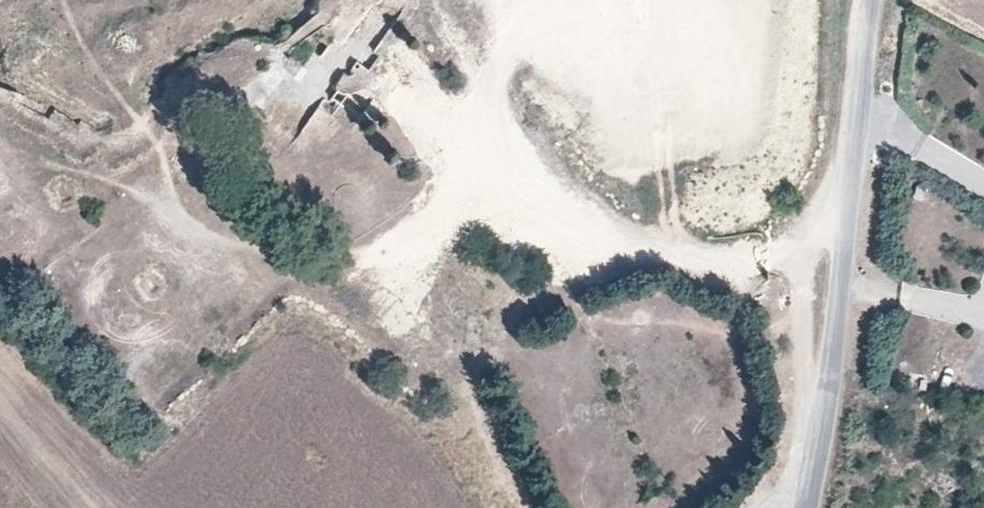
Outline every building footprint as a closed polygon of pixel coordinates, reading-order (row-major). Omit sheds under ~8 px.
[(375,9),(381,0),(361,0),(375,9)]
